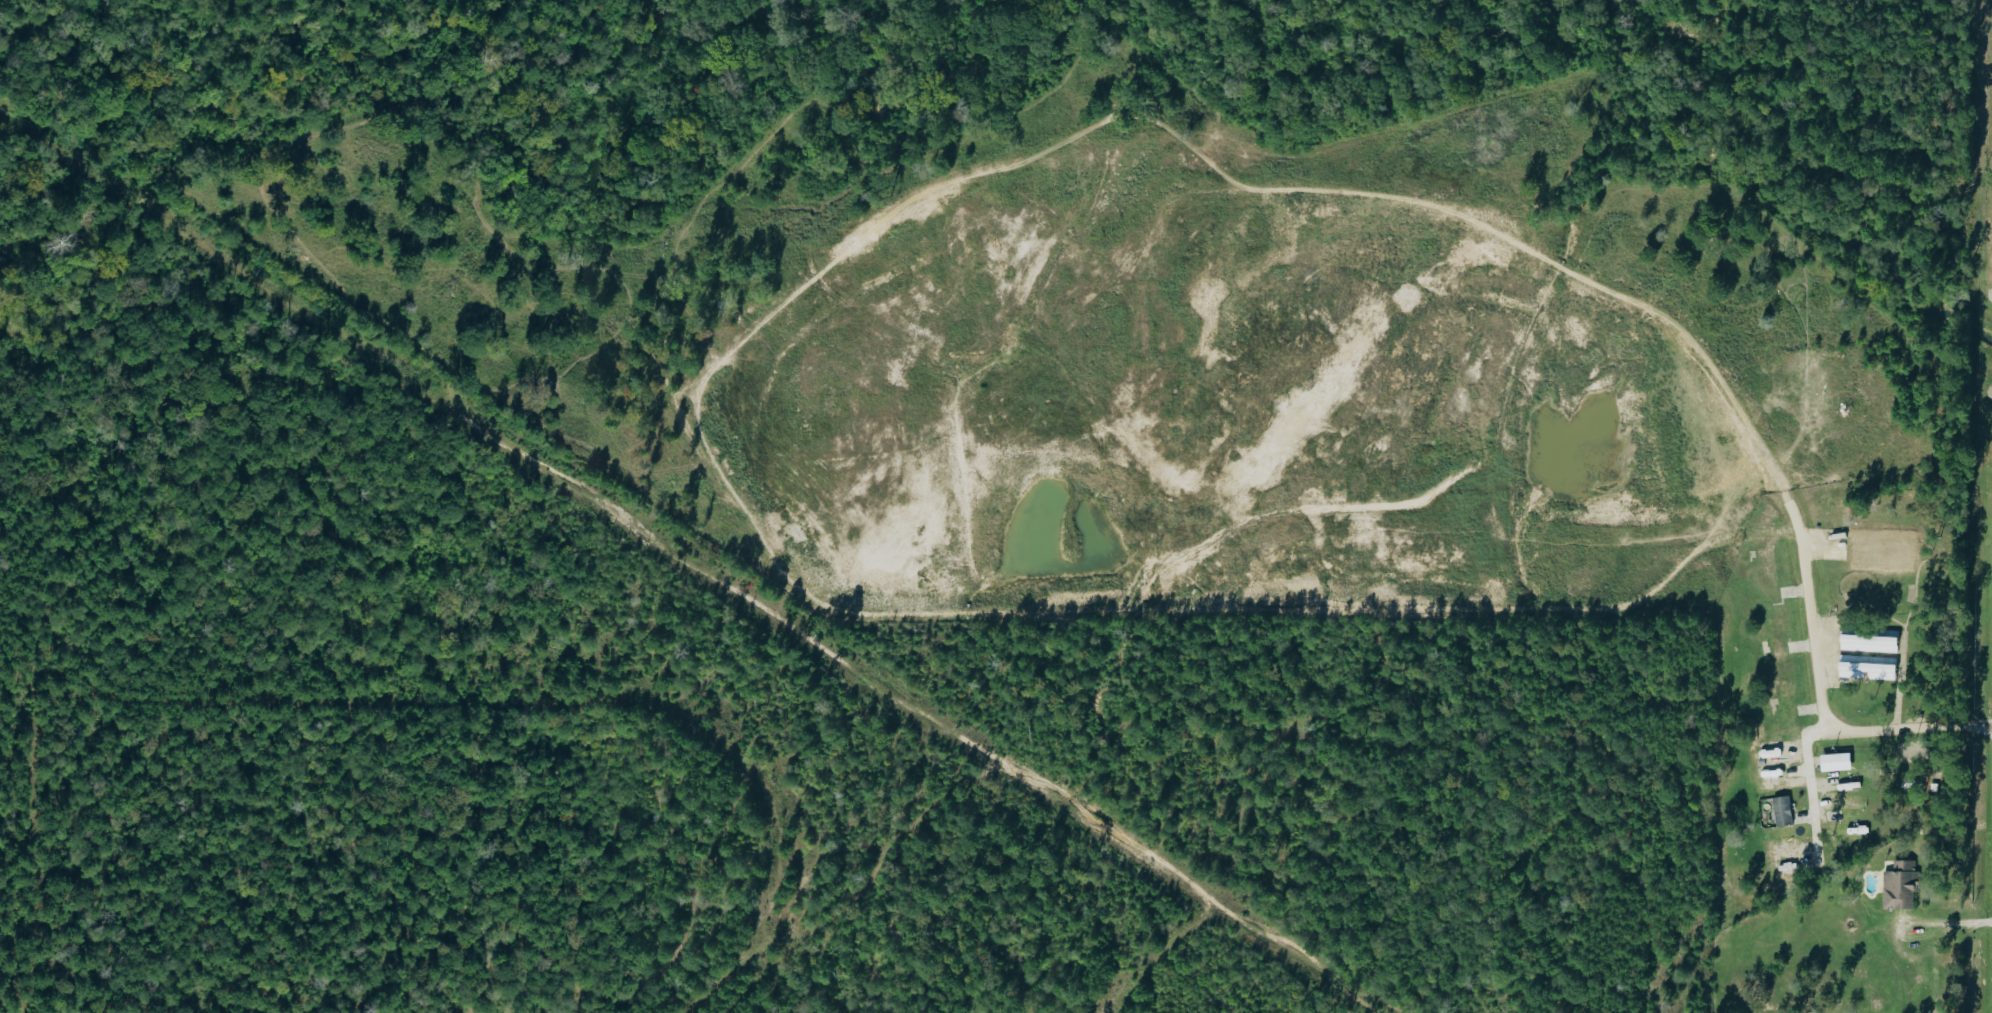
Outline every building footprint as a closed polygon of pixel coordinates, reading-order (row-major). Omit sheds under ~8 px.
[(1839,630),(1838,653),(1894,656),(1895,633),(1867,632),(1867,638),(1864,638),(1865,632),(1839,630)] [(1836,680),(1838,658),(1894,661),(1893,684),(1866,683),(1866,682),(1865,682),(1865,675),(1862,675),(1862,682),(1836,680)] [(1823,755),(1854,753),(1855,771),(1824,772),(1823,755)] [(1774,798),(1778,827),(1795,825),(1791,796),(1774,798)] [(1886,871),(1885,909),(1914,910),(1915,894),(1920,894),(1921,861),(1896,861),(1896,872),(1886,871)]
